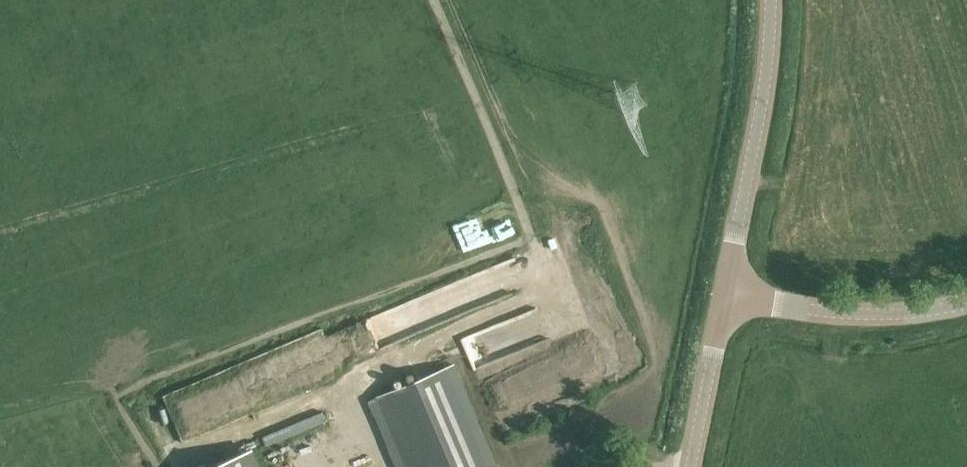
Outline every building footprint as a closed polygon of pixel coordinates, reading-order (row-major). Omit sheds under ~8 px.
[(480,242),(512,234),(503,204),(472,212),(480,242)] [(457,331),(472,368),(547,339),(533,302),(457,331)] [(452,364),(434,372),(376,395),(407,466),(496,466),(452,364)] [(322,410),(261,435),(265,446),(326,421),(322,410)] [(206,466),(261,466),(252,447),(206,466)]
